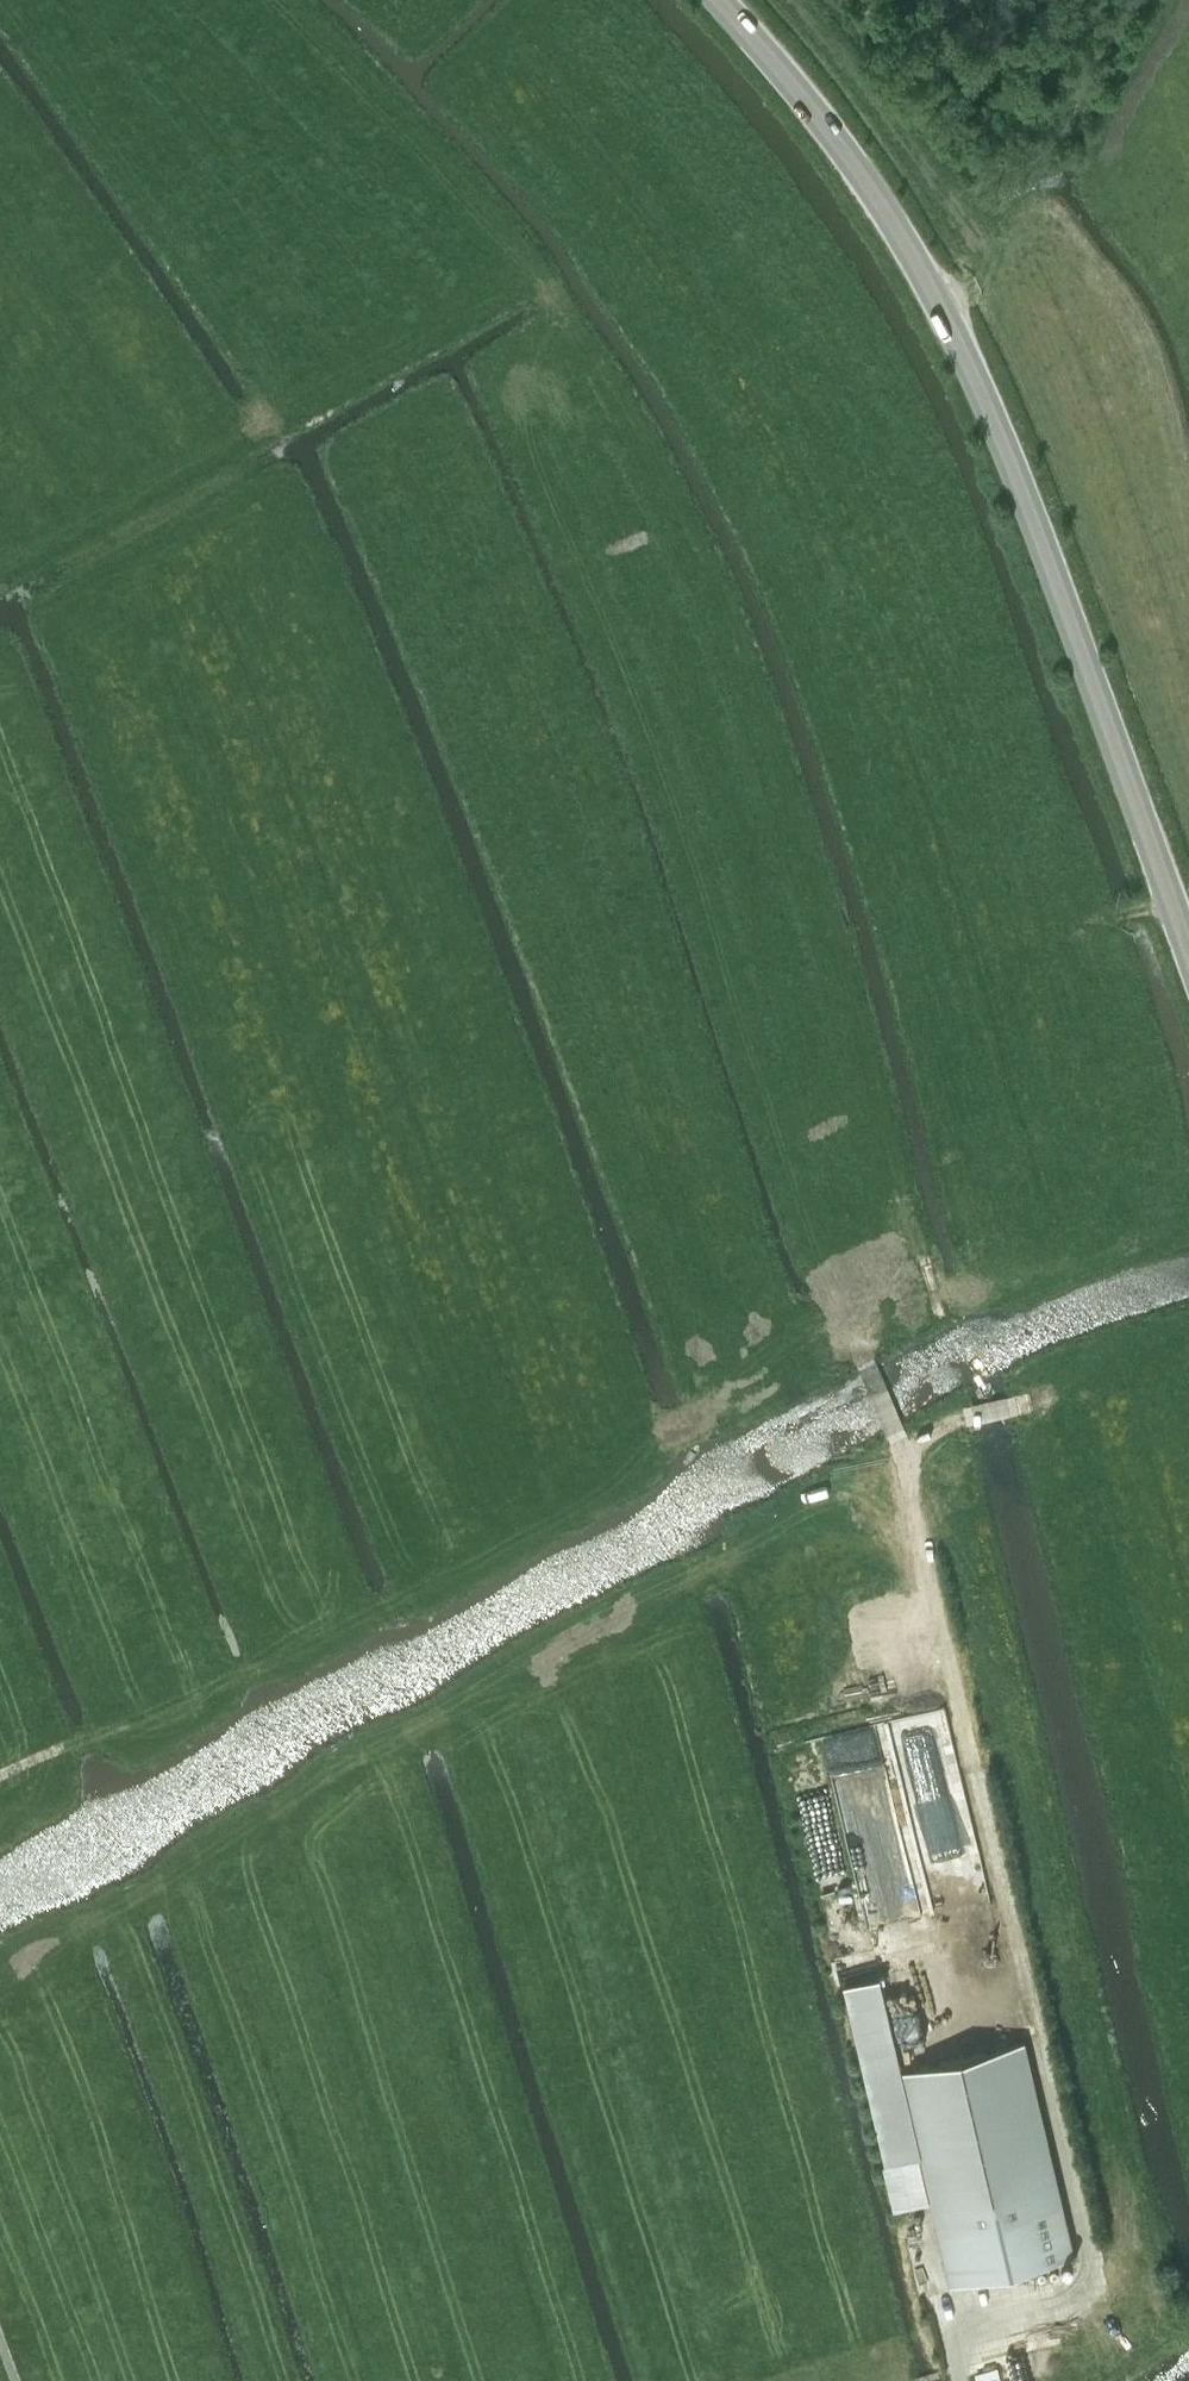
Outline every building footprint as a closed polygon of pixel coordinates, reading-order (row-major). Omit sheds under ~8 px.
[(1025,2039),(899,2068),(949,2283),(1075,2254),(1025,2039)]
